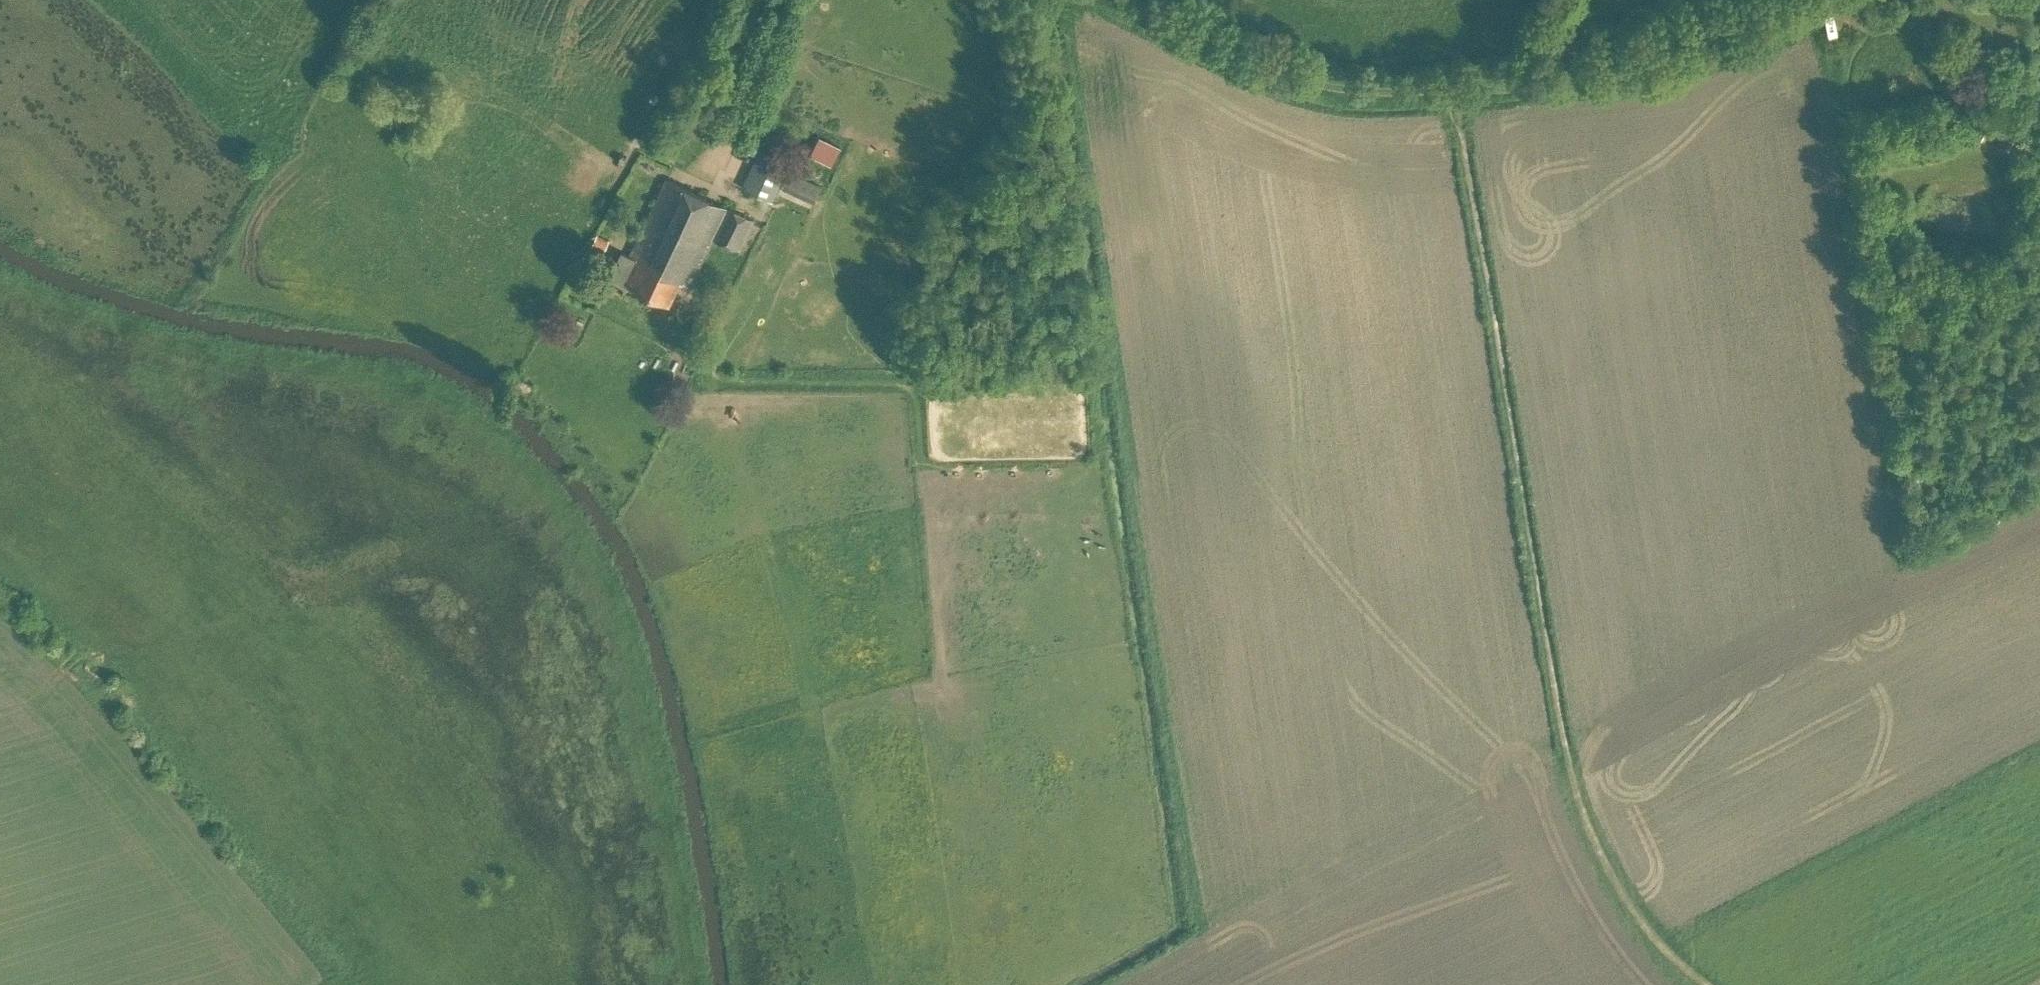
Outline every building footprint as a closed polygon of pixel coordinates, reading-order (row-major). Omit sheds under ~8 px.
[(817,131),(807,150),(831,161),(840,142),(817,131)] [(791,171),(783,188),(814,202),(822,185),(791,171)] [(688,287),(709,241),(736,254),(752,220),(665,179),(629,257),(621,253),(608,280),(626,289),(627,287),(668,306),(679,283),(688,287)] [(608,241),(595,236),(590,247),(603,253),(608,241)]
